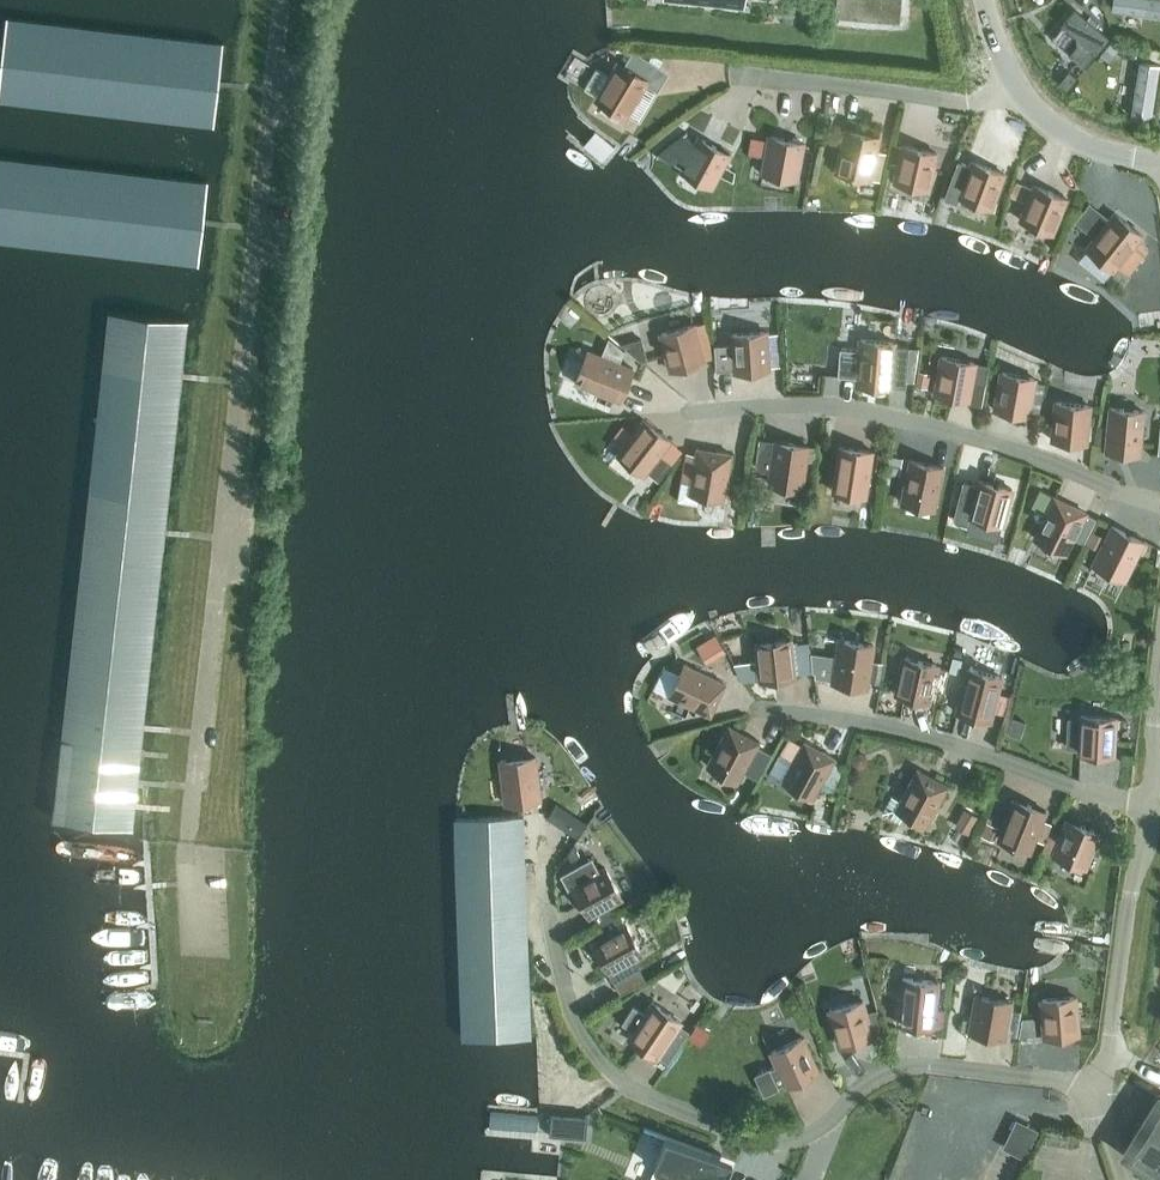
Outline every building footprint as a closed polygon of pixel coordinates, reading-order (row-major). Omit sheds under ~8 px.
[(740,0),(660,0),(660,4),(738,12),(740,0)] [(835,19),(897,24),(899,0),(837,0),(835,19)] [(1113,8),(1159,10),(1159,0),(1114,0),(1113,8)] [(1074,8),(1062,23),(1081,38),(1069,53),(1084,65),(1108,36),(1074,8)] [(0,85),(0,98),(215,123),(219,85),(219,80),(224,41),(8,16),(0,85)] [(1110,41),(1101,52),(1109,59),(1118,48),(1110,41)] [(1131,111),(1152,115),(1159,73),(1159,58),(1142,55),(1131,111)] [(650,57),(647,62),(657,68),(660,63),(650,57)] [(645,83),(614,65),(607,77),(594,69),(582,89),(626,115),(645,83)] [(1068,69),(1058,82),(1067,88),(1076,75),(1068,69)] [(881,180),(887,152),(877,149),(880,137),(845,129),(836,171),(870,179),(871,177),(881,180)] [(694,143),(682,136),(686,133),(685,132),(655,156),(656,157),(664,151),(679,159),(675,168),(680,170),(679,171),(710,187),(718,173),(723,164),(728,154),(697,137),(694,143)] [(748,152),(764,155),(767,138),(751,135),(748,152)] [(768,136),(767,138),(764,155),(761,173),(796,180),(802,143),(768,136)] [(901,146),(894,144),(890,163),(897,165),(893,181),(928,189),(936,153),(902,145),(901,146)] [(199,261),(203,223),(204,218),(208,180),(0,156),(0,239),(199,261)] [(958,159),(943,198),(956,203),(959,196),(991,209),(1004,173),(971,161),(970,163),(958,159)] [(723,164),(718,173),(734,181),(735,170),(723,164)] [(1010,194),(1027,201),(1033,187),(1015,180),(1010,194)] [(1027,201),(1019,220),(1052,233),(1067,199),(1034,185),(1033,187),(1027,201)] [(1142,235),(1114,213),(1086,248),(1113,270),(1117,265),(1128,274),(1149,248),(1138,240),(1142,235)] [(60,771),(54,819),(132,828),(134,807),(135,803),(137,786),(137,783),(137,779),(138,778),(140,757),(144,720),(154,631),(156,612),(163,542),(165,525),(180,384),(182,369),(188,318),(110,309),(78,603),(76,623),(60,771)] [(702,323),(693,325),(703,362),(712,359),(702,323)] [(669,371),(703,362),(693,325),(659,334),(669,371)] [(765,335),(765,332),(730,335),(731,343),(714,344),(715,369),(732,368),(733,372),(768,370),(767,354),(765,335)] [(642,360),(648,359),(641,336),(621,342),(642,360)] [(894,342),(858,339),(858,350),(839,348),(836,376),(855,377),(855,385),(890,388),(890,383),(903,384),(903,379),(906,345),(893,344),(894,342)] [(906,345),(903,379),(912,379),(917,346),(906,345)] [(619,401),(632,369),(590,352),(577,385),(619,401)] [(968,400),(974,363),(940,357),(933,394),(968,400)] [(917,368),(914,382),(926,385),(929,370),(917,368)] [(1027,415),(1028,411),(1033,383),(1034,378),(999,372),(993,409),(1027,415)] [(1033,383),(1028,411),(1038,412),(1043,385),(1033,383)] [(1085,443),(1089,405),(1054,402),(1050,439),(1085,443)] [(1139,453),(1143,411),(1108,407),(1104,450),(1139,453)] [(658,481),(671,464),(659,455),(670,441),(642,420),(632,433),(624,443),(616,454),(644,476),(646,472),(658,481)] [(621,425),(614,435),(624,443),(632,433),(621,425)] [(773,441),(767,484),(802,489),(806,460),(808,446),(773,441)] [(808,446),(806,460),(816,461),(818,445),(808,443),(808,446)] [(865,497),(872,451),(837,446),(831,491),(865,497)] [(681,476),(677,501),(696,504),(697,495),(722,499),(730,455),(696,448),(691,478),(681,476)] [(884,471),(886,455),(877,454),(875,470),(884,471)] [(899,473),(902,460),(890,457),(888,471),(899,473)] [(934,509),(942,467),(908,460),(899,502),(934,509)] [(957,500),(952,519),(966,523),(968,516),(1002,525),(1011,489),(977,480),(961,475),(955,499),(957,500)] [(1040,490),(1032,505),(1046,512),(1053,497),(1040,490)] [(1084,513),(1085,512),(1053,497),(1033,537),(1065,553),(1072,537),(1084,513)] [(1084,513),(1072,537),(1081,542),(1094,517),(1084,513)] [(1123,580),(1142,541),(1111,525),(1092,564),(1123,580)] [(1103,535),(1091,529),(1084,542),(1097,548),(1103,535)] [(714,634),(697,645),(706,660),(723,649),(714,634)] [(757,661),(734,663),(743,681),(759,679),(759,681),(794,677),(794,672),(813,670),(810,651),(810,645),(791,647),(790,640),(755,643),(757,661)] [(836,655),(810,651),(813,670),(813,676),(832,679),(831,682),(866,688),(868,679),(870,662),(873,645),(838,640),(836,655)] [(944,689),(948,669),(937,666),(937,665),(902,658),(894,694),(929,702),(932,686),(944,689)] [(870,662),(868,679),(877,681),(880,663),(870,662)] [(663,668),(653,689),(669,696),(710,716),(725,684),(684,664),(679,675),(663,668)] [(997,692),(1001,677),(967,668),(955,712),(989,721),(992,710),(997,692)] [(997,692),(992,710),(1004,713),(1009,695),(997,692)] [(1080,715),(1080,720),(1069,720),(1067,747),(1078,748),(1078,753),(1113,755),(1115,717),(1080,715)] [(1020,736),(1025,721),(1013,717),(1008,732),(1020,736)] [(755,749),(759,743),(728,726),(706,766),(737,783),(745,769),(755,749)] [(788,739),(779,755),(792,763),(801,746),(788,739)] [(778,755),(768,772),(783,780),(782,781),(813,798),(822,781),(833,762),(835,758),(804,741),(801,746),(792,763),(779,755),(778,755)] [(768,756),(755,749),(745,769),(757,776),(768,756)] [(535,754),(500,759),(505,802),(540,797),(535,754)] [(833,762),(822,781),(838,789),(843,768),(833,762)] [(926,826),(948,786),(917,769),(900,800),(891,796),(882,813),(899,822),(904,814),(926,826)] [(1030,851),(1036,837),(1043,817),(1046,811),(1013,798),(997,838),(1030,851)] [(967,834),(977,818),(965,810),(955,826),(967,834)] [(523,814),(455,816),(457,862),(462,1038),(530,1035),(530,1034),(524,859),(523,814)] [(576,816),(568,829),(576,835),(576,834),(582,827),(585,821),(576,816)] [(1043,817),(1036,837),(1044,840),(1052,821),(1043,817)] [(1099,833),(1066,820),(1061,833),(1053,853),(1052,855),(1085,868),(1099,833)] [(1050,828),(1042,849),(1053,853),(1061,833),(1050,828)] [(573,843),(567,852),(571,860),(580,855),(573,843)] [(583,860),(560,873),(568,888),(572,885),(589,915),(595,911),(602,923),(603,922),(613,916),(606,905),(622,897),(605,866),(591,873),(583,860)] [(613,916),(603,922),(608,932),(592,941),(609,971),(642,953),(620,912),(613,916)] [(637,962),(612,976),(619,988),(644,974),(637,962)] [(898,1023),(933,1026),(933,1024),(935,1008),(938,981),(903,978),(898,1023)] [(976,994),(971,1020),(970,1030),(969,1031),(1004,1037),(1010,1000),(976,994)] [(1044,1036),(1079,1033),(1076,996),(1040,999),(1044,1036)] [(867,1014),(863,999),(829,1009),(839,1045),(873,1036),(867,1014)] [(681,1021),(652,1001),(645,1012),(633,1004),(622,1021),(633,1029),(628,1037),(657,1056),(658,1056),(676,1029),(681,1021)] [(942,1025),(943,1009),(935,1008),(933,1024),(942,1025)] [(877,1011),(867,1014),(872,1032),(882,1029),(877,1011)] [(1022,1017),(1019,1036),(1036,1035),(1034,1016),(1022,1017)] [(963,1018),(961,1028),(970,1030),(971,1020),(963,1018)] [(709,1027),(698,1020),(688,1035),(699,1043),(709,1027)] [(676,1029),(658,1056),(668,1062),(686,1035),(676,1029)] [(777,1065),(770,1068),(770,1067),(755,1074),(764,1093),(778,1086),(778,1085),(785,1082),(786,1085),(818,1070),(802,1036),(770,1051),(777,1065)] [(1131,1152),(1159,1170),(1159,1107),(1131,1152)] [(551,1112),(549,1134),(573,1136),(575,1114),(551,1112)] [(643,1128),(665,1136),(657,1157),(663,1159),(655,1179),(724,1179),(732,1161),(644,1126),(643,1128)]
